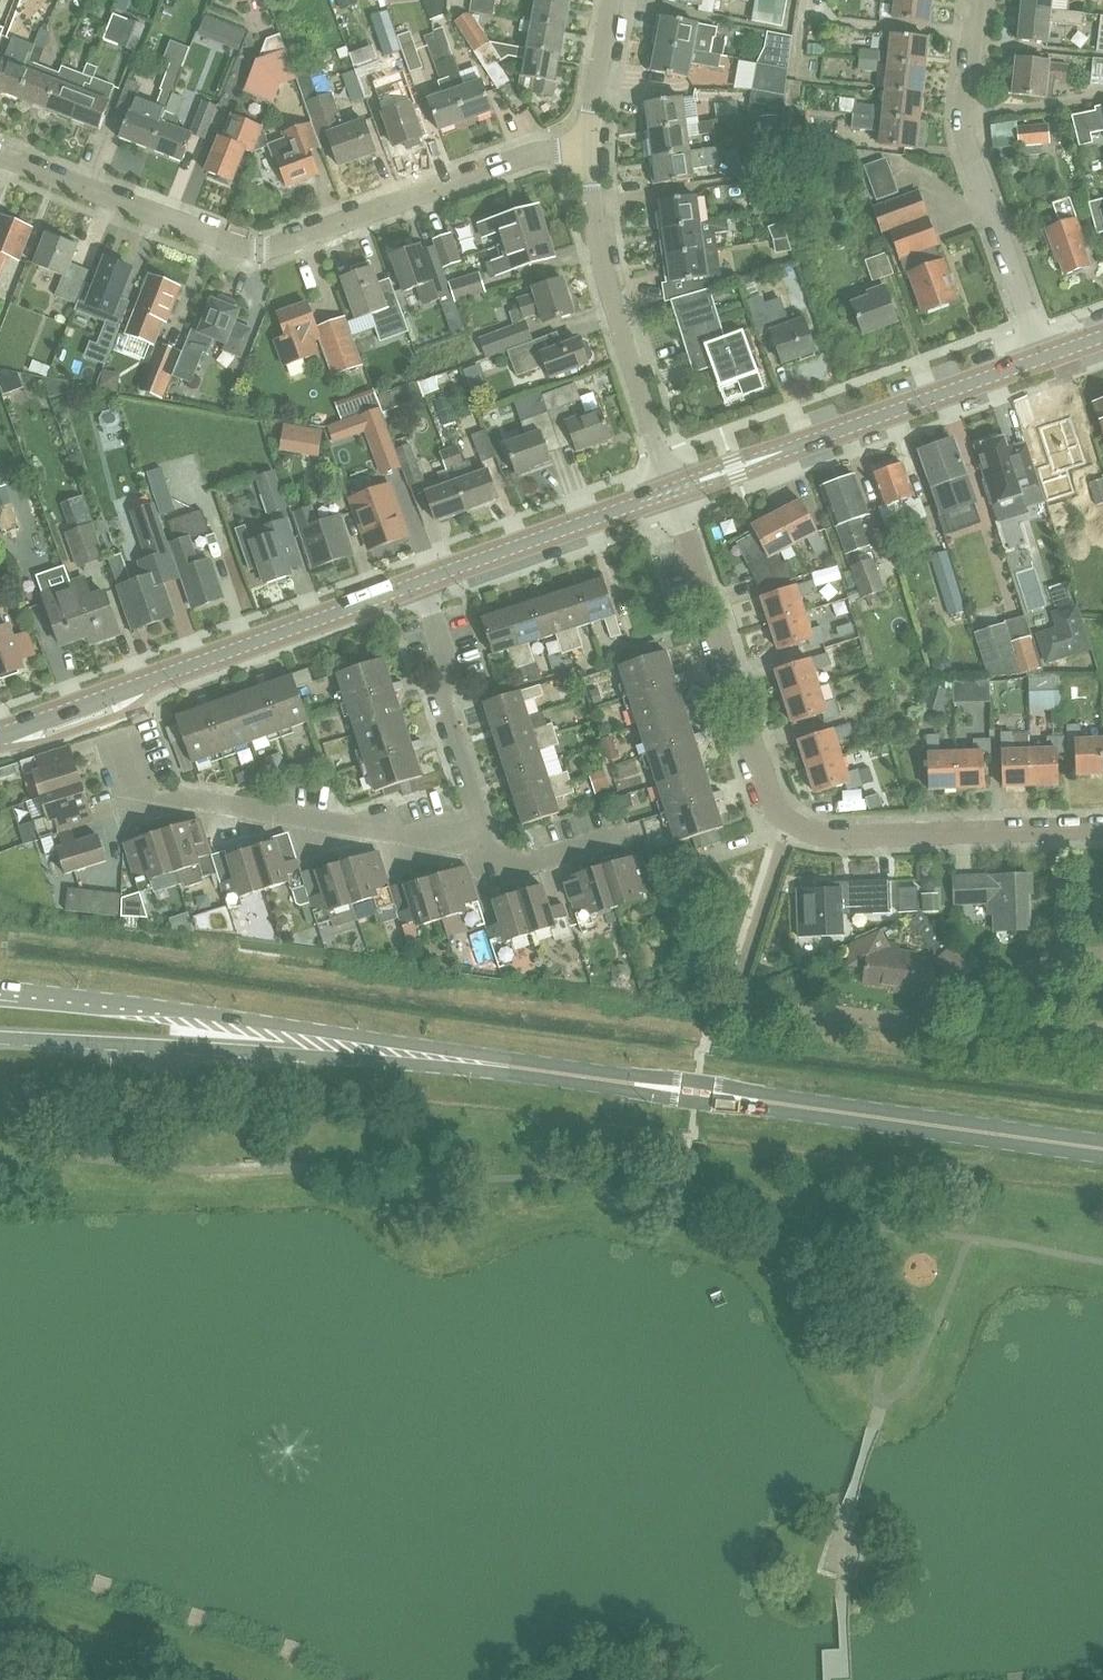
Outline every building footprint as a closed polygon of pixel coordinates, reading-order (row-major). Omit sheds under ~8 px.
[(358,0),(338,0),(342,10),(359,4),(358,0)] [(431,20),(447,14),(446,0),(423,0),(431,20)] [(470,12),(494,16),(497,0),(472,0),(470,12)] [(532,22),(567,29),(571,4),(548,0),(536,0),(532,22)] [(661,0),(702,8),(703,0),(661,0)] [(780,9),(759,6),(756,21),(783,25),(787,0),(782,0),(780,9)] [(884,0),(895,1),(893,18),(930,22),(933,0),(884,0)] [(1023,6),(1052,9),(1053,0),(1024,0),(1023,6)] [(1052,9),(1023,6),(1020,40),(1049,43),(1052,9)] [(1083,25),(1084,13),(1062,10),(1060,23),(1072,25),(1072,24),(1083,25)] [(475,52),(489,43),(477,25),(480,17),(467,14),(455,21),(475,52)] [(145,28),(145,27),(115,16),(106,40),(136,52),(145,28)] [(693,51),(710,53),(713,38),(708,36),(710,28),(657,19),(652,46),(693,53),(693,51)] [(532,22),(527,48),(527,49),(562,55),(567,29),(532,22)] [(438,81),(443,95),(429,100),(440,131),(494,112),(483,81),(466,87),(455,56),(453,56),(444,28),(434,31),(435,33),(425,37),(435,63),(442,80),(438,81)] [(35,46),(45,49),(51,33),(42,29),(35,46)] [(411,72),(423,68),(411,31),(398,36),(411,72)] [(768,32),(766,48),(758,64),(773,66),(788,69),(792,37),(768,32)] [(265,47),(269,58),(287,51),(282,34),(268,39),(265,47)] [(889,63),(927,67),(930,40),(892,35),(890,52),(879,51),(861,49),(860,60),(878,62),(889,63)] [(489,43),(475,52),(487,71),(498,63),(501,62),(489,43)] [(522,76),(537,78),(535,91),(554,95),(557,82),(562,55),(527,49),(489,43),(501,62),(509,56),(516,57),(526,59),(523,74),(522,76)] [(35,47),(29,45),(27,52),(11,46),(0,75),(0,92),(20,100),(34,64),(29,62),(35,47)] [(35,46),(35,47),(29,62),(34,64),(20,100),(46,110),(60,74),(39,66),(45,49),(35,46)] [(693,53),(652,46),(647,72),(688,80),(691,63),(719,68),(721,55),(710,53),(693,51),(693,53)] [(297,78),(287,51),(269,58),(279,86),(280,84),(297,78)] [(279,86),(269,58),(259,61),(247,89),(274,100),(279,86)] [(378,58),(355,67),(356,70),(358,75),(381,67),(378,58)] [(1066,82),(1068,66),(1049,64),(1049,62),(1018,58),(1014,95),(1046,98),(1048,80),(1066,82)] [(1094,58),(1091,84),(1102,86),(1102,59),(1094,58)] [(878,62),(860,60),(859,70),(877,72),(878,62)] [(163,90),(158,105),(167,108),(182,68),(171,63),(161,89),(163,90)] [(927,67),(889,63),(886,90),(924,95),(927,67)] [(788,69),(773,66),(758,64),(753,89),(785,95),(787,81),(788,69)] [(63,67),(60,74),(46,110),(73,120),(87,83),(92,85),(94,79),(98,69),(87,65),(84,75),(63,67)] [(167,108),(166,112),(176,116),(183,97),(191,100),(200,74),(182,68),(167,108)] [(404,70),(373,81),(396,147),(405,143),(408,150),(423,145),(420,138),(422,137),(411,106),(416,104),(404,70)] [(305,102),(306,105),(314,126),(319,141),(330,137),(340,166),(377,153),(365,120),(345,128),(332,92),(326,78),(301,87),(306,102),(305,102)] [(115,87),(94,79),(92,85),(87,83),(73,120),(99,130),(115,87)] [(787,81),(785,95),(783,109),(779,141),(792,142),(796,109),(798,109),(801,83),(787,81)] [(785,95),(753,89),(750,102),(783,109),(785,95)] [(921,122),(924,95),(886,90),(884,106),(873,105),(855,104),(854,115),(873,117),(883,118),(921,122)] [(127,121),(120,138),(152,150),(162,121),(166,112),(167,108),(158,105),(149,102),(144,100),(136,97),(131,110),(127,121)] [(650,132),(687,127),(683,98),(646,103),(650,132)] [(203,101),(191,133),(194,134),(205,138),(217,107),(203,101)] [(1095,108),(1096,110),(1072,116),(1079,146),(1093,142),(1091,134),(1102,131),(1102,106),(1095,108)] [(162,121),(152,150),(183,162),(194,134),(191,133),(177,127),(181,117),(176,116),(166,112),(162,121)] [(228,185),(230,180),(232,181),(245,149),(252,152),(263,126),(233,114),(223,139),(220,138),(206,171),(217,175),(215,179),(228,185)] [(919,134),(921,122),(883,118),(873,117),(854,115),(853,124),(852,128),(882,132),(880,145),(918,150),(918,148),(924,148),(926,135),(919,134)] [(713,121),(697,123),(698,135),(700,135),(715,133),(713,121)] [(1048,143),(1047,125),(1018,128),(1019,146),(1048,143)] [(309,145),(307,146),(300,127),(284,132),(286,137),(268,144),(274,161),(277,160),(287,186),(320,173),(309,145)] [(690,152),(688,134),(687,127),(650,132),(653,157),(690,152)] [(755,170),(746,145),(723,153),(732,178),(755,170)] [(718,147),(690,152),(653,157),(657,184),(694,179),(692,169),(720,165),(718,147)] [(889,250),(897,247),(897,249),(907,275),(909,274),(924,313),(958,301),(944,261),(941,262),(936,247),(939,246),(935,236),(928,217),(919,189),(874,206),(889,250)] [(774,196),(754,200),(756,216),(777,213),(774,196)] [(661,231),(701,225),(698,197),(658,203),(661,231)] [(1058,217),(1060,223),(1047,228),(1051,242),(1058,262),(1061,261),(1066,275),(1091,266),(1085,249),(1088,248),(1074,211),(1069,198),(1053,204),(1058,217)] [(1088,202),(1097,233),(1102,232),(1102,198),(1088,202)] [(504,246),(547,234),(539,206),(480,223),(484,237),(500,232),(504,246)] [(32,229),(2,216),(0,221),(0,251),(8,254),(19,259),(32,229)] [(774,241),(788,239),(782,222),(768,227),(774,241)] [(717,233),(729,231),(728,223),(716,224),(717,233)] [(705,251),(701,225),(661,231),(665,257),(705,251)] [(547,234),(504,246),(507,258),(491,262),(494,275),(554,258),(547,234)] [(86,284),(90,272),(71,264),(78,247),(48,235),(36,265),(64,276),(56,296),(78,304),(86,284)] [(441,262),(443,268),(460,262),(450,235),(433,241),(441,262)] [(786,241),(773,244),(776,257),(789,254),(786,241)] [(705,251),(665,257),(669,283),(685,281),(687,296),(709,290),(722,286),(720,276),(722,276),(718,249),(705,251)] [(443,268),(441,262),(420,270),(414,253),(393,261),(404,290),(420,285),(427,304),(453,294),(443,268)] [(894,273),(886,253),(865,261),(874,281),(894,273)] [(96,288),(86,284),(78,304),(76,309),(102,319),(105,312),(114,315),(120,299),(132,268),(108,258),(96,288)] [(378,329),(405,318),(395,291),(383,295),(372,267),(343,279),(359,319),(372,314),(378,329)] [(485,290),(479,274),(451,283),(457,300),(485,290)] [(180,353),(154,343),(163,320),(166,321),(180,287),(151,275),(149,279),(146,278),(142,290),(145,291),(128,333),(159,346),(141,389),(162,397),(180,353)] [(745,295),(748,301),(756,326),(771,321),(774,331),(772,332),(784,364),(816,352),(805,320),(791,325),(781,298),(765,303),(762,295),(756,282),(753,275),(740,280),(742,287),(745,295)] [(545,323),(574,313),(563,279),(533,288),(535,295),(517,301),(520,308),(509,312),(514,326),(481,337),(487,355),(533,340),(525,317),(541,311),(545,323)] [(865,335),(897,323),(884,289),(869,294),(871,299),(854,305),(865,335)] [(709,290),(687,296),(671,302),(692,361),(709,355),(720,386),(758,373),(744,332),(726,338),(709,290)] [(240,311),(214,300),(208,314),(200,311),(174,374),(192,381),(204,351),(208,353),(214,338),(227,343),(225,347),(241,354),(251,329),(235,323),(240,311)] [(308,303),(293,309),(291,305),(280,309),(282,313),(279,314),(288,337),(277,341),(286,367),(318,355),(314,343),(320,340),(321,340),(317,327),(308,303)] [(111,351),(121,325),(107,320),(97,345),(111,351)] [(332,376),(364,365),(354,338),(322,349),(332,376)] [(551,378),(588,365),(579,341),(543,354),(538,340),(507,352),(516,376),(546,365),(551,378)] [(486,357),(480,341),(471,344),(477,360),(486,357)] [(117,390),(119,379),(101,376),(99,387),(117,390)] [(71,382),(46,377),(52,398),(69,392),(71,382)] [(432,377),(419,382),(424,395),(437,390),(432,377)] [(5,399),(20,394),(14,378),(0,383),(0,386),(5,399)] [(424,395),(419,382),(419,381),(377,397),(383,412),(425,397),(424,395)] [(548,412),(560,445),(573,440),(577,453),(613,440),(602,410),(581,417),(576,403),(582,401),(575,383),(541,395),(549,412),(548,412)] [(523,394),(506,402),(511,413),(528,405),(523,394)] [(118,428),(121,421),(120,413),(113,410),(104,412),(100,418),(101,426),(107,430),(118,428)] [(560,445),(548,412),(522,422),(527,436),(506,443),(517,474),(553,461),(548,449),(560,445)] [(1052,461),(1038,465),(1049,498),(1075,488),(1068,467),(1086,461),(1070,416),(1040,426),(1052,460),(1052,461)] [(323,431),(286,425),(284,440),(320,446),(323,431)] [(496,456),(486,430),(472,435),(482,462),(496,456)] [(1014,448),(1013,446),(1007,448),(1004,438),(976,447),(987,480),(983,481),(990,503),(994,502),(994,503),(1018,496),(1022,508),(1045,500),(1029,451),(1027,444),(1014,448)] [(943,508),(947,517),(972,508),(962,481),(964,480),(962,474),(963,473),(951,441),(920,452),(933,485),(934,485),(943,508)] [(411,444),(396,449),(410,487),(424,481),(411,444)] [(445,450),(452,468),(464,464),(457,445),(445,450)] [(452,468),(445,450),(434,454),(441,472),(452,468)] [(169,477),(186,472),(183,460),(165,465),(169,477)] [(884,521),(905,514),(908,523),(927,516),(920,498),(916,499),(902,463),(892,466),(891,463),(876,469),(877,472),(872,474),(884,505),(879,507),(884,521)] [(163,467),(159,468),(149,471),(161,513),(175,509),(163,467)] [(488,469),(457,480),(468,511),(499,500),(488,469)] [(286,507),(273,471),(259,476),(271,512),(286,507)] [(368,478),(369,481),(349,488),(370,548),(408,534),(399,509),(403,507),(399,495),(377,503),(371,487),(383,483),(380,474),(368,478)] [(822,487),(836,527),(846,554),(848,554),(855,551),(870,546),(860,519),(870,515),(856,475),(822,487)] [(468,511),(457,480),(445,485),(442,478),(425,484),(428,491),(427,491),(438,522),(468,511)] [(1102,516),(1102,505),(1102,504),(1102,479),(1090,483),(1098,506),(1087,509),(1091,520),(1102,516)] [(801,499),(776,513),(793,544),(808,536),(816,552),(826,547),(826,544),(801,499)] [(10,503),(0,507),(0,529),(2,535),(19,529),(10,503)] [(156,565),(154,566),(144,569),(147,578),(130,584),(121,556),(110,559),(134,629),(174,615),(163,582),(180,577),(154,504),(137,510),(156,565)] [(314,566),(352,554),(340,515),(316,523),(310,505),(296,510),(314,566)] [(210,560),(199,563),(190,538),(211,530),(204,508),(169,520),(177,542),(172,544),(193,608),(223,598),(210,560)] [(793,544),(776,513),(752,527),(767,554),(762,557),(749,564),(757,578),(762,589),(797,578),(788,560),(782,564),(776,553),(793,544)] [(250,571),(260,567),(265,583),(291,574),(289,570),(302,566),(295,544),(287,518),(261,527),(264,537),(252,541),(254,547),(243,550),(250,571)] [(103,555),(92,523),(67,532),(78,564),(103,555)] [(932,556),(944,596),(950,615),(967,610),(961,591),(948,552),(932,556)] [(863,598),(880,592),(886,590),(874,559),(859,564),(851,567),(863,598)] [(1028,584),(1046,579),(1044,569),(1025,574),(1028,584)] [(70,582),(89,633),(95,631),(99,641),(119,634),(104,591),(90,596),(83,577),(70,582)] [(604,578),(580,586),(592,622),(606,618),(612,637),(622,634),(604,578)] [(771,623),(804,612),(799,596),(817,590),(813,579),(762,596),(771,623)] [(90,635),(89,633),(70,582),(43,592),(62,645),(90,635)] [(580,586),(555,594),(573,650),(584,646),(578,627),(592,622),(580,586)] [(573,650),(555,594),(531,602),(543,638),(557,634),(563,653),(573,650)] [(531,602),(506,610),(524,665),(525,665),(530,680),(540,677),(529,643),(543,638),(531,602)] [(1051,613),(1056,627),(1035,633),(1045,665),(1091,650),(1077,604),(1051,613)] [(524,665),(506,610),(482,619),(493,654),(509,649),(515,668),(524,665)] [(810,630),(804,612),(771,623),(780,650),(811,639),(813,645),(828,640),(823,626),(810,630)] [(975,633),(984,661),(989,676),(1021,674),(1040,668),(1031,636),(1012,643),(1005,623),(975,633)] [(10,672),(23,668),(20,659),(34,654),(27,633),(13,638),(9,625),(0,628),(0,676),(10,672)] [(629,695),(686,677),(685,674),(675,677),(666,651),(660,652),(656,640),(631,648),(636,661),(619,666),(629,695)] [(347,703),(404,685),(403,681),(393,685),(384,658),(378,660),(374,648),(358,653),(362,666),(338,673),(347,703)] [(784,695),(818,684),(813,668),(830,662),(827,651),(775,668),(784,695)] [(260,676),(280,732),(310,721),(297,687),(313,681),(309,668),(292,674),(293,675),(267,684),(264,675),(260,676)] [(1053,674),(1053,678),(1029,678),(1029,691),(1054,691),(1064,690),(1064,674),(1053,674)] [(260,687),(235,696),(251,742),(280,732),(260,676),(257,678),(260,687)] [(687,681),(686,677),(629,695),(639,725),(685,709),(677,684),(687,681)] [(993,699),(992,681),(992,680),(975,680),(975,689),(954,689),(955,701),(993,699)] [(824,701),(818,684),(784,695),(793,723),(823,713),(825,718),(840,713),(835,698),(824,701)] [(404,685),(347,703),(357,733),(403,718),(395,692),(405,688),(404,685)] [(493,728),(529,716),(524,701),(545,695),(542,685),(485,703),(493,728)] [(926,708),(932,709),(941,712),(948,689),(933,685),(926,708)] [(206,696),(202,697),(223,752),(251,742),(235,696),(209,705),(206,696)] [(223,752),(202,697),(199,698),(202,708),(176,717),(178,723),(166,728),(172,744),(184,740),(193,763),(223,752)] [(694,735),(685,709),(639,725),(648,754),(705,736),(704,732),(694,735)] [(533,729),(529,716),(493,728),(500,752),(557,734),(554,723),(533,729)] [(412,743),(403,718),(357,733),(366,762),(423,744),(422,740),(412,743)] [(806,766),(841,755),(836,737),(853,732),(849,722),(797,739),(806,766)] [(1102,739),(1081,740),(1081,725),(1068,726),(1069,747),(1075,747),(1076,775),(1102,773),(1102,771),(1102,739)] [(1002,787),(1031,785),(1030,751),(1029,732),(1028,732),(1012,733),(1000,733),(1002,787)] [(557,734),(500,752),(508,777),(545,765),(540,750),(561,744),(557,734)] [(958,788),(956,752),(938,753),(938,735),(927,735),(928,754),(929,789),(958,788)] [(705,736),(648,754),(658,784),(705,768),(696,742),(706,739),(705,736)] [(1030,751),(1031,785),(1060,784),(1059,753),(1064,753),(1064,737),(1047,738),(1048,750),(1030,751)] [(975,752),(956,752),(958,788),(986,787),(985,755),(990,755),(989,739),(974,740),(975,752)] [(423,744),(366,762),(375,788),(346,797),(349,807),(379,798),(377,791),(400,784),(404,797),(421,791),(417,779),(423,777),(414,750),(424,747),(423,744)] [(34,773),(42,797),(82,784),(74,759),(70,746),(58,750),(48,753),(21,762),(25,775),(34,773)] [(841,755),(806,766),(815,793),(846,783),(848,789),(872,781),(867,769),(858,771),(857,767),(847,771),(841,755)] [(549,778),(545,765),(508,777),(516,801),(572,783),(569,772),(549,778)] [(713,794),(705,768),(658,784),(668,813),(724,794),(723,791),(713,794)] [(610,789),(604,770),(591,774),(597,793),(610,789)] [(572,783),(516,801),(524,825),(560,814),(556,799),(576,793),(572,783)] [(90,809),(82,784),(42,797),(48,817),(35,821),(19,826),(25,844),(41,839),(72,829),(94,822),(90,809)] [(724,794),(668,813),(677,843),(693,837),(698,850),(722,842),(718,829),(724,827),(715,801),(725,797),(724,794)] [(163,831),(176,872),(180,885),(184,883),(185,888),(204,882),(203,877),(217,873),(208,842),(200,819),(187,824),(163,831)] [(76,843),(72,829),(41,839),(47,857),(59,853),(66,874),(107,861),(99,836),(76,843)] [(138,839),(124,844),(132,866),(140,893),(141,893),(154,888),(151,880),(176,872),(163,831),(138,839)] [(311,902),(306,886),(297,859),(284,864),(277,841),(252,849),(265,890),(289,882),(292,890),(293,890),(297,903),(300,906),(311,902)] [(265,890),(252,849),(227,857),(234,879),(221,883),(230,910),(243,906),(241,897),(265,890)] [(400,918),(396,905),(386,874),(379,852),(366,856),(341,864),(354,904),(371,899),(379,925),(400,918)] [(641,855),(628,859),(602,867),(615,908),(640,900),(643,908),(657,904),(651,885),(648,877),(641,855)] [(354,904),(341,864),(316,871),(323,894),(310,898),(318,925),(332,921),(329,912),(354,904)] [(484,920),(475,889),(468,867),(454,871),(430,878),(442,919),(462,913),(466,926),(484,920)] [(615,908),(602,867),(578,874),(565,879),(572,901),(581,928),(594,924),(592,915),(615,908)] [(987,915),(995,915),(996,932),(1029,931),(1027,894),(1032,894),(1031,875),(1001,876),(1001,874),(988,874),(988,873),(953,875),(954,906),(987,905),(987,915)] [(442,919),(430,878),(405,886),(412,909),(398,913),(408,944),(426,938),(422,926),(442,919)] [(872,914),(889,913),(888,880),(816,882),(816,890),(796,891),(798,938),(841,936),(840,908),(871,907),(872,914)] [(543,886),(518,894),(531,934),(551,928),(555,941),(573,935),(563,904),(550,908),(543,886)] [(123,898),(122,912),(122,916),(148,917),(148,916),(145,906),(141,893),(140,893),(123,898)] [(531,934),(518,894),(493,901),(500,924),(487,928),(498,963),(512,959),(507,942),(531,934)] [(909,922),(941,958),(936,962),(957,985),(972,971),(951,949),(953,947),(921,912),(909,922)] [(848,966),(865,969),(864,982),(906,987),(905,992),(931,995),(934,971),(923,970),(924,963),(916,962),(917,955),(897,952),(898,945),(888,943),(882,929),(851,943),(848,966)] [(723,952),(726,941),(711,936),(708,947),(723,952)]
